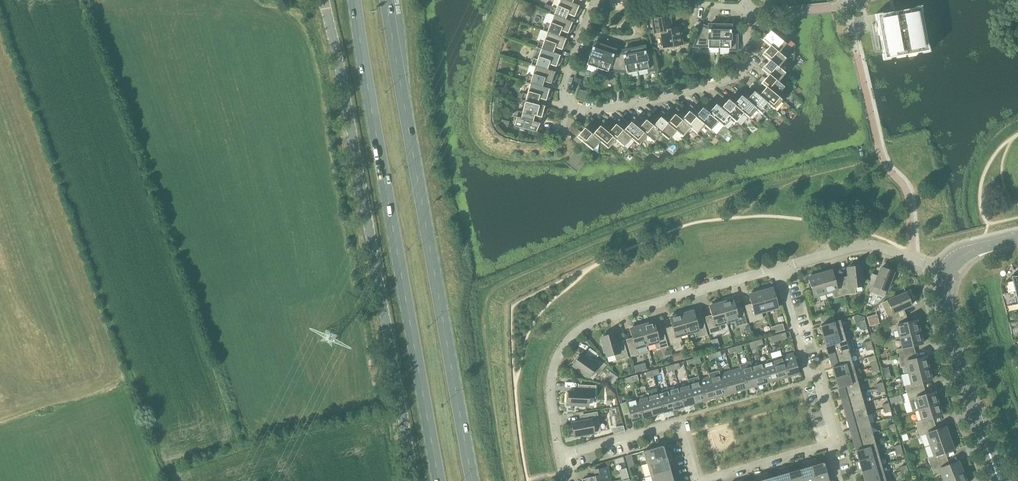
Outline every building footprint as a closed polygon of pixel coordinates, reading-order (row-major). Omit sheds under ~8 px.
[(549,13),(553,15),(564,19),(565,19),(567,14),(574,17),(575,15),(576,16),(581,9),(578,7),(579,6),(579,7),(580,6),(572,3),(571,2),(571,3),(564,0),(560,0),(556,9),(552,7),(549,13)] [(884,59),(928,51),(927,45),(920,7),(896,12),(876,15),(883,53),(884,59)] [(542,30),(547,32),(548,32),(558,36),(559,36),(561,31),(568,34),(568,32),(570,33),(574,25),(572,24),(572,23),(573,23),(573,22),(565,19),(564,19),(553,15),(549,13),(547,13),(543,23),(545,24),(543,30),(542,30)] [(677,28),(670,30),(668,17),(654,19),(656,33),(662,31),(665,47),(680,44),(677,28)] [(703,25),(694,46),(708,47),(708,48),(719,48),(720,25),(712,25),(708,25),(708,28),(703,25)] [(720,25),(719,48),(730,49),(730,50),(737,51),(737,30),(731,30),(731,28),(731,25),(727,25),(720,25)] [(759,37),(769,46),(770,46),(778,52),(784,57),(789,50),(784,46),(786,44),(770,30),(766,35),(763,32),(759,37)] [(536,47),(536,48),(541,49),(549,52),(552,53),(552,52),(553,53),(555,47),(562,50),(562,48),(564,49),(568,42),(565,40),(566,39),(567,39),(559,36),(558,36),(548,32),(547,32),(543,42),(539,41),(537,47),(536,47)] [(587,65),(597,68),(605,46),(598,44),(597,47),(593,46),(593,47),(586,45),(579,64),(587,67),(587,65)] [(612,49),(605,46),(597,68),(596,73),(606,77),(608,72),(608,71),(617,71),(619,53),(614,53),(611,52),(612,49)] [(759,52),(769,60),(777,67),(778,67),(784,61),(786,59),(784,57),(778,52),(770,46),(769,46),(766,50),(763,47),(759,52)] [(649,71),(656,70),(652,50),(645,51),(645,49),(641,50),(640,47),(633,48),(638,71),(648,69),(649,71)] [(623,53),(619,53),(617,71),(627,72),(627,73),(638,71),(633,48),(626,50),(627,53),(623,53)] [(530,64),(530,65),(535,67),(535,66),(546,70),(546,69),(547,70),(549,64),(556,67),(557,65),(558,66),(562,58),(559,57),(560,56),(561,55),(553,53),(552,52),(552,53),(549,52),(541,49),(537,60),(533,58),(531,65),(530,64)] [(759,67),(768,75),(768,74),(777,82),(777,81),(784,75),(785,73),(778,67),(777,67),(769,60),(766,64),(763,62),(759,67)] [(525,82),(530,84),(541,87),(541,86),(542,87),(544,82),(551,84),(552,82),(553,83),(557,75),(554,74),(554,73),(555,73),(555,72),(547,70),(546,69),(546,70),(535,66),(535,67),(532,77),(528,76),(526,82),(525,82)] [(785,87),(777,81),(777,82),(768,74),(768,75),(765,78),(762,76),(758,81),(766,87),(776,96),(777,96),(783,89),(785,87)] [(520,99),(520,100),(525,101),(536,104),(537,104),(539,99),(546,101),(547,99),(548,99),(551,92),(549,90),(549,89),(550,90),(550,89),(542,87),(541,86),(541,87),(530,84),(527,94),(523,93),(521,100),(520,99)] [(782,100),(777,96),(776,96),(766,87),(762,91),(759,88),(756,93),(755,93),(769,105),(774,109),(775,109),(774,108),(780,102),(782,100)] [(747,93),(743,97),(743,98),(757,109),(756,109),(762,114),(769,105),(755,93),(756,93),(754,91),(750,96),(747,93)] [(755,111),(756,109),(757,109),(743,98),(743,97),(741,96),(737,100),(734,97),(731,102),(730,102),(744,113),(743,113),(749,118),(750,118),(749,117),(755,111)] [(721,101),(718,106),(717,106),(731,118),(736,122),(737,122),(736,121),(742,115),(743,113),(744,113),(730,102),(731,102),(728,99),(724,104),(721,101)] [(516,118),(514,126),(536,132),(539,126),(540,124),(540,123),(539,123),(533,121),(534,116),(541,118),(542,116),(543,116),(547,109),(544,108),(544,107),(545,107),(545,106),(537,104),(536,104),(525,101),(522,112),(518,111),(516,117),(515,117),(516,118)] [(730,119),(731,118),(717,106),(718,106),(716,104),(712,108),(703,101),(699,105),(702,108),(718,121),(718,122),(724,127),(724,126),(730,119)] [(717,123),(718,122),(718,121),(702,108),(699,112),(690,104),(686,109),(689,111),(688,112),(704,125),(710,130),(711,130),(710,129),(717,123)] [(675,114),(674,115),(687,125),(690,128),(697,134),(697,133),(703,126),(704,125),(688,112),(685,115),(676,108),(672,113),(675,114)] [(658,116),(660,117),(676,131),(683,137),(683,136),(689,129),(690,128),(687,125),(674,115),(671,118),(662,111),(658,116)] [(675,132),(676,131),(660,117),(657,121),(648,114),(644,118),(646,120),(645,120),(661,133),(661,134),(668,140),(669,139),(668,139),(675,132)] [(660,135),(661,134),(661,133),(645,120),(642,124),(633,116),(629,121),(631,122),(630,122),(646,136),(654,142),(654,141),(660,135)] [(645,137),(646,136),(630,122),(627,126),(618,119),(614,123),(615,124),(631,138),(639,145),(639,144),(645,137)] [(600,126),(599,126),(615,139),(615,140),(623,147),(624,146),(623,146),(630,139),(631,138),(615,124),(612,128),(603,121),(599,126),(600,126)] [(614,141),(615,140),(615,139),(599,126),(596,130),(587,123),(583,127),(584,128),(600,141),(600,142),(608,148),(608,147),(614,141)] [(599,143),(600,142),(600,141),(584,128),(581,132),(572,125),(568,130),(577,137),(592,150),(593,150),(592,149),(599,143)] [(848,279),(842,280),(844,294),(855,293),(854,287),(863,286),(860,266),(858,266),(858,264),(849,265),(849,267),(847,268),(848,279)] [(871,276),(866,290),(876,294),(884,297),(886,291),(894,272),(892,271),(892,270),(884,267),(883,268),(881,267),(877,278),(871,276)] [(824,273),(820,274),(825,293),(833,291),(835,297),(844,294),(842,280),(835,282),(832,271),(830,271),(830,269),(824,271),(824,273)] [(818,296),(825,293),(820,274),(816,275),(815,273),(809,275),(809,277),(808,277),(815,303),(820,302),(818,296)] [(765,290),(761,291),(766,311),(778,307),(773,288),(771,288),(770,287),(764,289),(765,290)] [(752,306),(746,308),(750,322),(756,320),(763,318),(761,312),(766,311),(761,291),(756,293),(756,291),(750,293),(750,294),(749,295),(752,306)] [(906,293),(887,301),(887,300),(881,303),(889,321),(903,316),(900,310),(911,305),(910,303),(912,302),(909,294),(907,295),(906,293)] [(725,302),(721,303),(727,322),(734,320),(736,326),(746,323),(742,309),(736,311),(733,299),(731,300),(731,298),(725,300),(725,302)] [(727,322),(721,303),(717,304),(716,302),(710,304),(711,306),(709,306),(712,318),(706,319),(710,333),(721,330),(719,324),(727,322)] [(681,314),(687,334),(694,331),(696,337),(707,334),(703,320),(697,322),(693,311),(692,311),(691,310),(685,311),(686,313),(681,314)] [(821,323),(833,319),(831,313),(819,316),(821,323)] [(680,342),(681,342),(680,336),(687,334),(681,314),(677,315),(677,314),(671,315),(671,317),(669,318),(673,329),(667,331),(671,345),(672,344),(673,350),(681,347),(680,342)] [(866,317),(869,326),(879,324),(876,314),(866,317)] [(905,323),(903,316),(889,321),(892,331),(898,329),(900,337),(919,332),(918,328),(920,327),(918,321),(917,321),(916,320),(905,323)] [(820,325),(823,336),(843,331),(840,320),(820,325)] [(646,324),(642,326),(647,345),(655,343),(656,349),(667,346),(663,332),(657,333),(654,322),(652,323),(652,321),(645,323),(646,324)] [(773,333),(784,330),(783,324),(771,327),(773,333)] [(647,345),(642,326),(638,327),(637,325),(631,327),(631,328),(630,329),(633,340),(627,342),(631,356),(637,354),(636,348),(647,345)] [(823,336),(826,347),(846,341),(843,331),(823,336)] [(616,360),(627,357),(623,343),(617,345),(614,333),(612,334),(611,332),(603,335),(603,336),(601,337),(604,346),(602,347),(604,353),(605,352),(607,357),(615,354),(616,360)] [(785,332),(776,335),(777,341),(787,338),(785,332)] [(896,350),(898,356),(912,353),(911,347),(922,344),(922,342),(924,342),(922,336),(920,336),(919,332),(900,337),(903,349),(896,350)] [(776,335),(768,337),(769,343),(777,341),(776,335)] [(851,340),(846,341),(826,347),(829,357),(849,351),(854,350),(851,340)] [(578,355),(572,363),(574,364),(573,365),(580,371),(579,372),(584,376),(585,374),(589,377),(592,380),(597,372),(598,373),(599,374),(605,365),(596,358),(598,356),(596,354),(590,349),(584,357),(580,355),(579,356),(578,355)] [(852,362),(849,351),(829,357),(832,367),(852,362)] [(682,352),(672,355),(674,362),(684,359),(682,352)] [(907,365),(909,373),(928,368),(927,364),(929,363),(927,357),(926,358),(925,356),(914,359),(912,353),(898,356),(901,367),(907,365)] [(793,354),(782,357),(788,376),(792,375),(792,376),(798,374),(798,373),(793,354)] [(782,357),(772,360),(778,380),(784,378),(783,377),(788,376),(782,357)] [(772,360),(761,363),(767,382),(771,381),(772,382),(778,380),(772,360)] [(741,369),(746,388),(751,387),(751,388),(757,386),(751,366),(750,361),(739,364),(741,369)] [(855,372),(852,362),(832,367),(835,378),(855,372)] [(761,363),(751,366),(757,386),(763,384),(763,383),(767,382),(761,363)] [(929,372),(928,368),(909,373),(911,385),(905,386),(907,393),(921,389),(920,383),(931,380),(931,379),(932,378),(931,372),(929,372)] [(741,369),(730,372),(736,392),(742,390),(742,389),(746,388),(741,369)] [(709,378),(710,378),(715,398),(721,396),(721,395),(725,394),(720,375),(719,370),(708,374),(709,378)] [(730,372),(720,375),(725,394),(730,393),(730,394),(736,392),(730,372)] [(858,382),(855,372),(835,378),(838,388),(858,382)] [(688,384),(689,383),(695,404),(701,402),(700,401),(705,400),(699,381),(699,380),(698,376),(687,379),(688,384)] [(699,380),(699,381),(705,400),(709,398),(709,400),(715,398),(710,378),(709,378),(699,380)] [(838,388),(841,398),(861,393),(858,382),(838,388)] [(689,383),(688,384),(678,386),(684,406),(688,404),(689,406),(695,404),(689,383)] [(595,397),(595,386),(581,385),(580,392),(568,391),(568,393),(567,393),(566,402),(568,402),(568,404),(577,405),(577,407),(583,407),(583,405),(588,405),(588,397),(595,397)] [(680,407),(684,406),(678,386),(668,389),(674,410),(680,408),(680,407)] [(646,391),(647,395),(653,416),(659,414),(659,413),(663,412),(659,396),(658,392),(657,392),(656,388),(646,391)] [(668,389),(658,392),(659,396),(663,412),(667,410),(668,412),(674,410),(668,389)] [(912,411),(918,409),(938,403),(936,399),(938,399),(936,393),(935,393),(934,392),(923,395),(921,389),(907,393),(912,411)] [(864,403),(861,393),(841,398),(844,409),(864,403)] [(647,395),(637,398),(642,418),(647,416),(647,417),(653,416),(647,395)] [(638,419),(642,418),(637,398),(626,401),(626,402),(620,404),(623,415),(630,414),(632,421),(632,420),(633,422),(638,420),(638,419)] [(867,414),(864,403),(844,409),(847,419),(867,414)] [(918,429),(932,425),(930,419),(941,415),(941,414),(943,413),(941,407),(939,408),(938,403),(918,409),(922,421),(916,423),(918,429)] [(589,434),(594,433),(601,432),(597,412),(582,415),(583,421),(572,423),(572,425),(570,426),(572,434),(574,434),(574,436),(583,435),(584,436),(590,435),(589,434)] [(870,424),(867,414),(847,419),(850,430),(870,424)] [(873,434),(870,424),(850,430),(853,440),(873,434)] [(926,433),(930,445),(949,438),(948,434),(949,433),(947,427),(945,428),(945,426),(934,430),(932,425),(918,429),(920,436),(926,433)] [(876,445),(873,434),(853,440),(856,450),(876,445)] [(944,460),(942,454),(953,450),(953,448),(954,448),(952,442),(951,442),(949,438),(930,445),(934,456),(928,458),(931,465),(944,460)] [(879,455),(876,445),(856,450),(859,461),(879,455)] [(643,451),(647,463),(673,456),(671,450),(668,451),(667,449),(663,449),(662,446),(643,451)] [(882,465),(879,455),(859,461),(862,471),(882,465)] [(647,463),(650,475),(669,470),(668,467),(672,465),(671,463),(674,462),(673,456),(647,463)] [(810,460),(816,480),(829,480),(824,463),(821,464),(819,461),(817,461),(816,458),(810,460)] [(800,470),(803,480),(816,480),(810,460),(804,461),(805,465),(802,466),(802,469),(800,470)] [(941,473),(944,480),(962,472),(961,468),(962,468),(960,462),(958,462),(958,461),(947,465),(944,460),(931,465),(935,475),(941,473)] [(785,467),(790,480),(803,480),(800,470),(797,471),(795,468),(793,468),(792,465),(785,467)] [(865,480),(867,480),(885,476),(882,465),(862,471),(865,480)] [(607,467),(594,470),(595,476),(582,479),(582,480),(610,480),(607,467)] [(775,477),(777,480),(790,480),(785,467),(779,468),(780,472),(778,472),(778,476),(775,477)] [(619,470),(621,479),(629,478),(626,468),(619,470)] [(650,475),(652,480),(677,480),(680,480),(678,474),(674,475),(674,473),(670,473),(669,470),(650,475)] [(761,474),(763,480),(777,480),(775,477),(773,478),(771,475),(768,475),(767,472),(761,474)] [(962,472),(944,480),(968,480),(966,476),(964,476),(962,472)]
